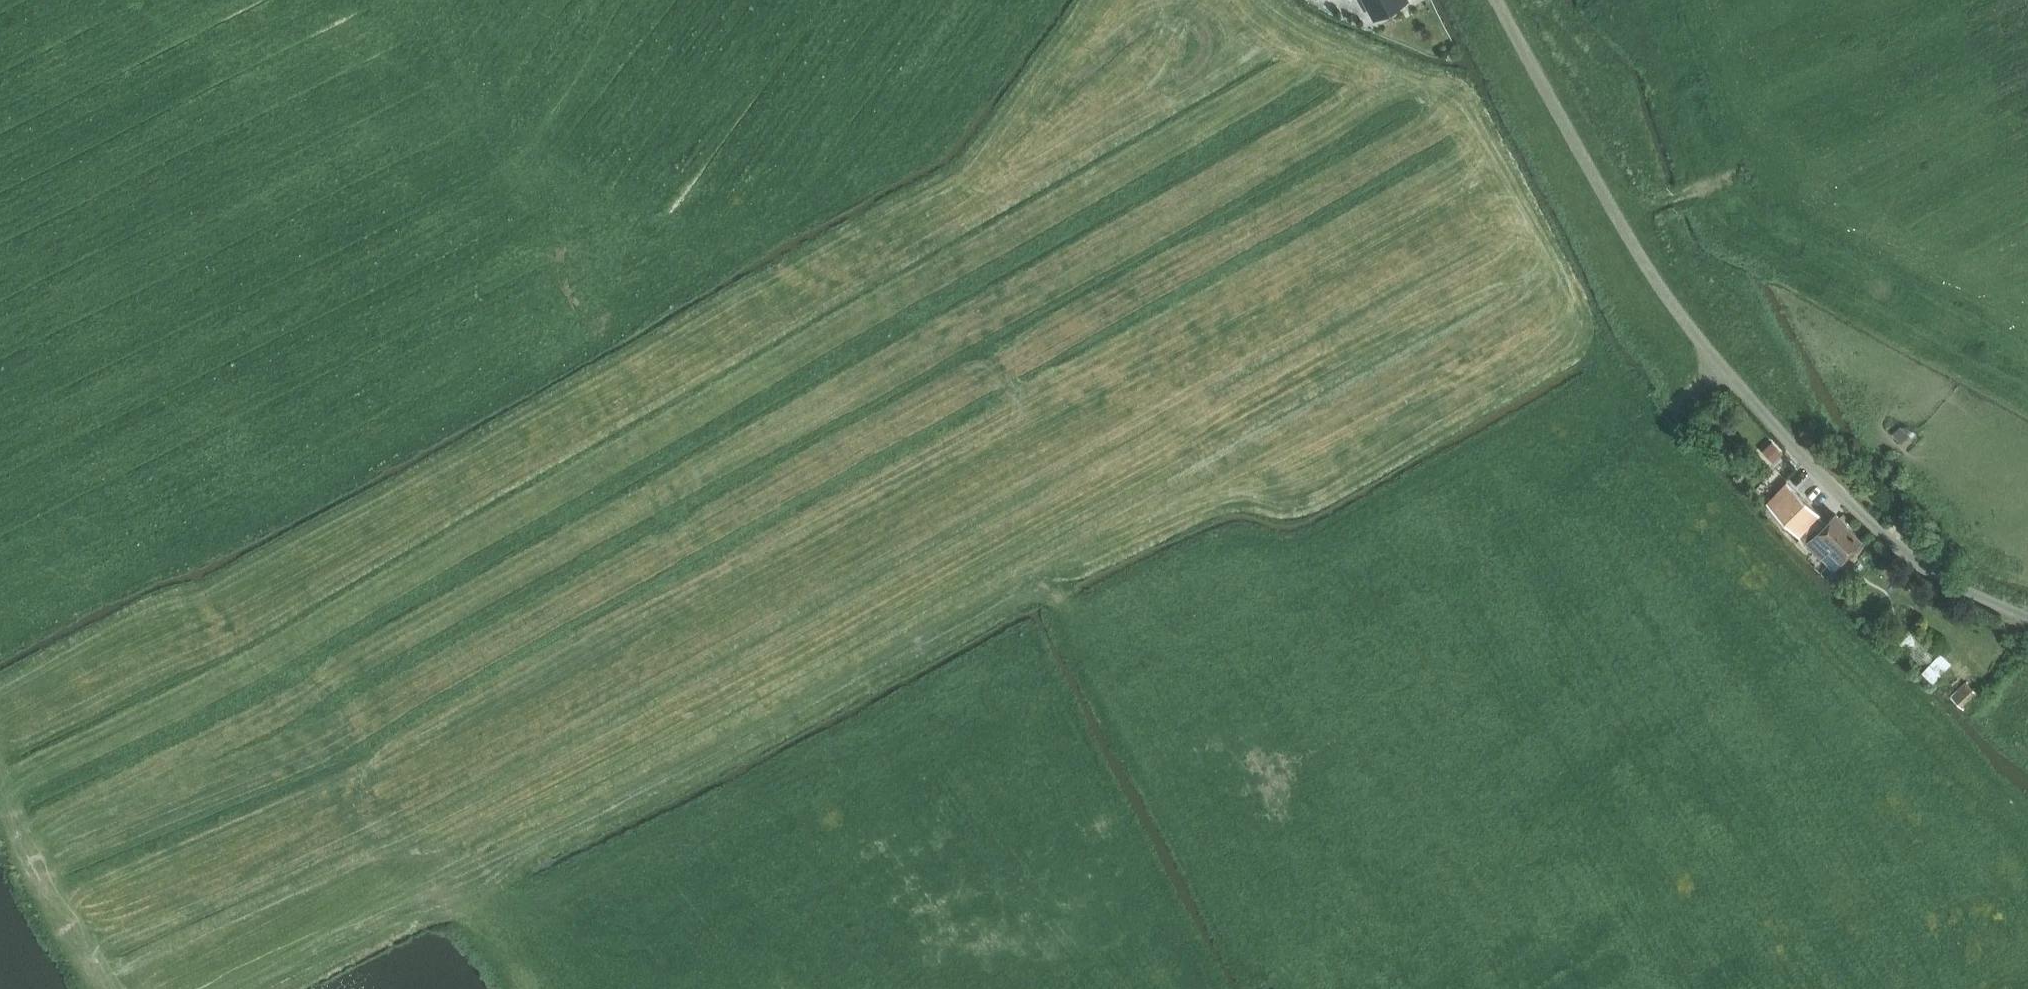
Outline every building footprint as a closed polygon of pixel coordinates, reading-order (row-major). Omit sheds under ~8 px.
[(1375,16),(1404,0),(1367,0),(1375,16)] [(1790,484),(1770,505),(1801,536),(1802,536),(1836,570),(1845,560),(1842,558),(1862,538),(1837,514),(1825,525),(1818,518),(1821,514),(1790,484)] [(1941,651),(1923,670),(1934,680),(1952,662),(1941,651)] [(1965,683),(1951,696),(1964,710),(1978,697),(1965,683)]
